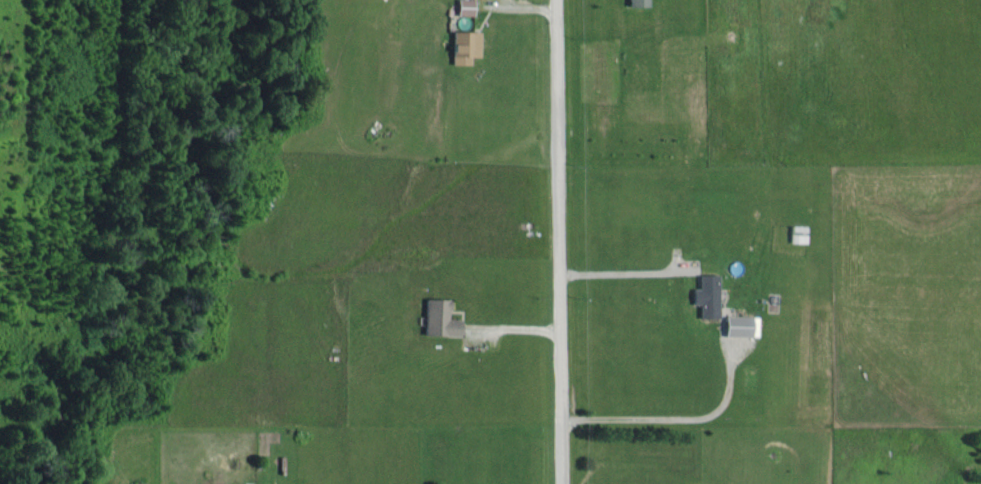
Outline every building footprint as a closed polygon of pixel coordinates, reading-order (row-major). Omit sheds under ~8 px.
[(456,14),(472,14),(473,0),(457,0),(456,14)] [(451,63),(469,63),(469,56),(478,56),(479,31),(451,30),(451,63)] [(691,288),(692,304),(698,304),(699,318),(717,317),(716,273),(698,274),(698,287),(691,288)] [(423,334),(459,335),(459,318),(448,318),(448,298),(424,298),(423,334)] [(757,316),(724,314),(724,335),(757,335),(757,316)]
